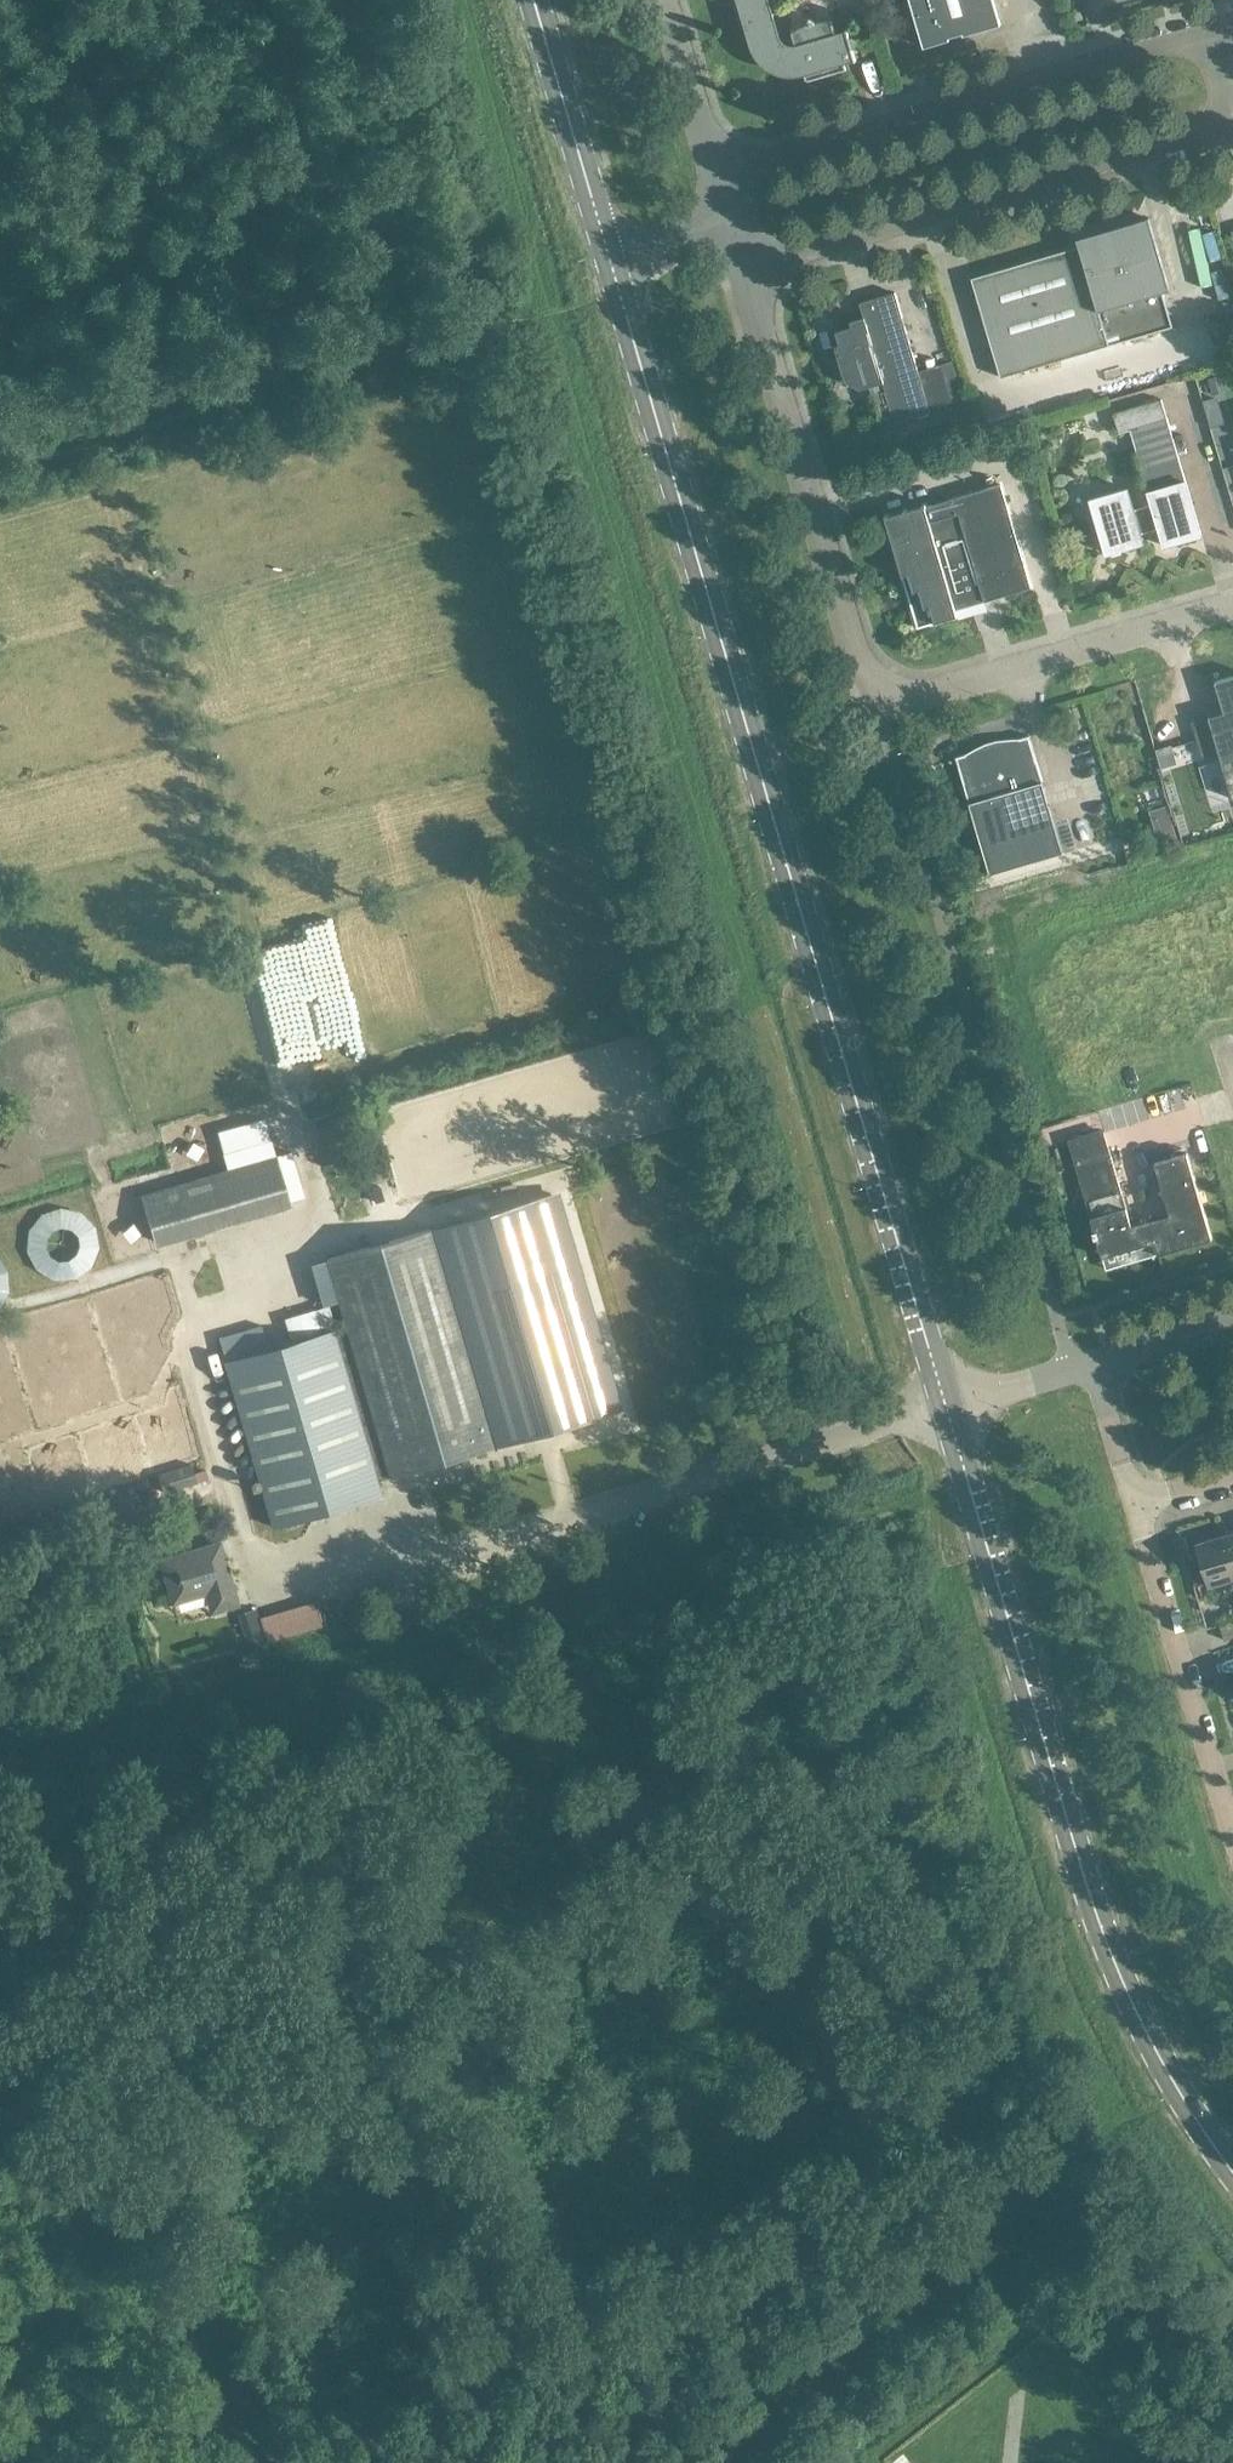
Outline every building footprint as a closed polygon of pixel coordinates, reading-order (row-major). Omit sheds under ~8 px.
[(796,47),(794,47),(792,47),(789,47),(787,46),(785,45),(783,44),(782,42),(780,40),(779,38),(778,36),(772,15),(781,12),(778,0),(733,0),(740,24),(748,22),(754,42),(754,44),(758,53),(764,61),(766,61),(774,67),(783,71),(784,71),(794,72),(803,71),(796,47)] [(924,47),(1001,25),(994,0),(910,0),(924,47)] [(796,47),(803,71),(806,82),(846,70),(843,59),(855,55),(853,49),(854,48),(855,47),(856,46),(857,45),(857,44),(857,42),(856,41),(856,40),(855,39),(854,38),(852,37),(851,37),(849,38),(848,32),(836,35),(832,21),(830,21),(827,21),(819,22),(815,22),(810,19),(807,24),(807,25),(800,28),(793,32),(792,33),(796,47)] [(1076,239),(1079,246),(1108,346),(1173,327),(1163,292),(1170,290),(1150,217),(1076,239)] [(1108,346),(1079,246),(971,278),(1000,377),(1108,346)] [(881,426),(930,411),(895,292),(859,303),(863,317),(850,320),(852,326),(835,331),(839,344),(835,345),(845,381),(860,389),(869,386),(881,426)] [(952,360),(941,364),(952,402),(953,405),(964,402),(952,360)] [(1207,378),(1212,394),(1227,390),(1222,374),(1207,378)] [(1201,535),(1167,418),(1162,399),(1113,414),(1118,432),(1130,429),(1152,504),(1157,523),(1164,546),(1201,535)] [(955,609),(984,600),(984,601),(1031,587),(1001,484),(926,506),(925,504),(885,516),(918,627),(957,616),(955,609)] [(1157,523),(1152,504),(1134,509),(1128,488),(1090,499),(1106,554),(1144,543),(1139,529),(1157,523)] [(1225,771),(1232,799),(1232,676),(1215,681),(1224,712),(1193,721),(1203,756),(1219,752),(1225,771)] [(956,758),(970,804),(990,874),(1063,852),(1029,736),(1019,739),(997,740),(996,741),(996,744),(987,746),(986,744),(985,744),(966,755),(956,758)] [(1168,746),(1157,749),(1158,751),(1162,766),(1174,762),(1170,748),(1169,746),(1168,746)] [(1134,1240),(1136,1240),(1132,1227),(1104,1132),(1069,1142),(1095,1230),(1093,1231),(1095,1238),(1097,1237),(1103,1256),(1136,1247),(1134,1240)] [(285,1205),(269,1146),(133,1183),(149,1242),(285,1205)] [(1171,1216),(1203,1206),(1187,1153),(1155,1162),(1171,1216)] [(1171,1216),(1132,1227),(1136,1240),(1134,1240),(1136,1247),(1154,1242),(1158,1254),(1212,1238),(1203,1206),(1171,1216)] [(225,1362),(255,1464),(273,1527),(381,1496),(377,1481),(393,1477),(391,1472),(401,1469),(403,1474),(494,1447),(430,1229),(326,1259),(346,1327),(225,1362)] [(157,1474),(159,1481),(162,1493),(196,1484),(192,1469),(191,1465),(157,1474)] [(1232,1578),(1232,1561),(1225,1535),(1196,1543),(1208,1585),(1232,1578)] [(220,1542),(206,1546),(159,1560),(172,1604),(206,1594),(211,1599),(218,1597),(222,1610),(238,1605),(220,1542)] [(1232,1609),(1232,1585),(1205,1591),(1210,1614),(1232,1609)] [(277,1638),(303,1631),(297,1609),(271,1616),(277,1638)] [(1224,1640),(1232,1637),(1232,1621),(1220,1625),(1224,1640)]
